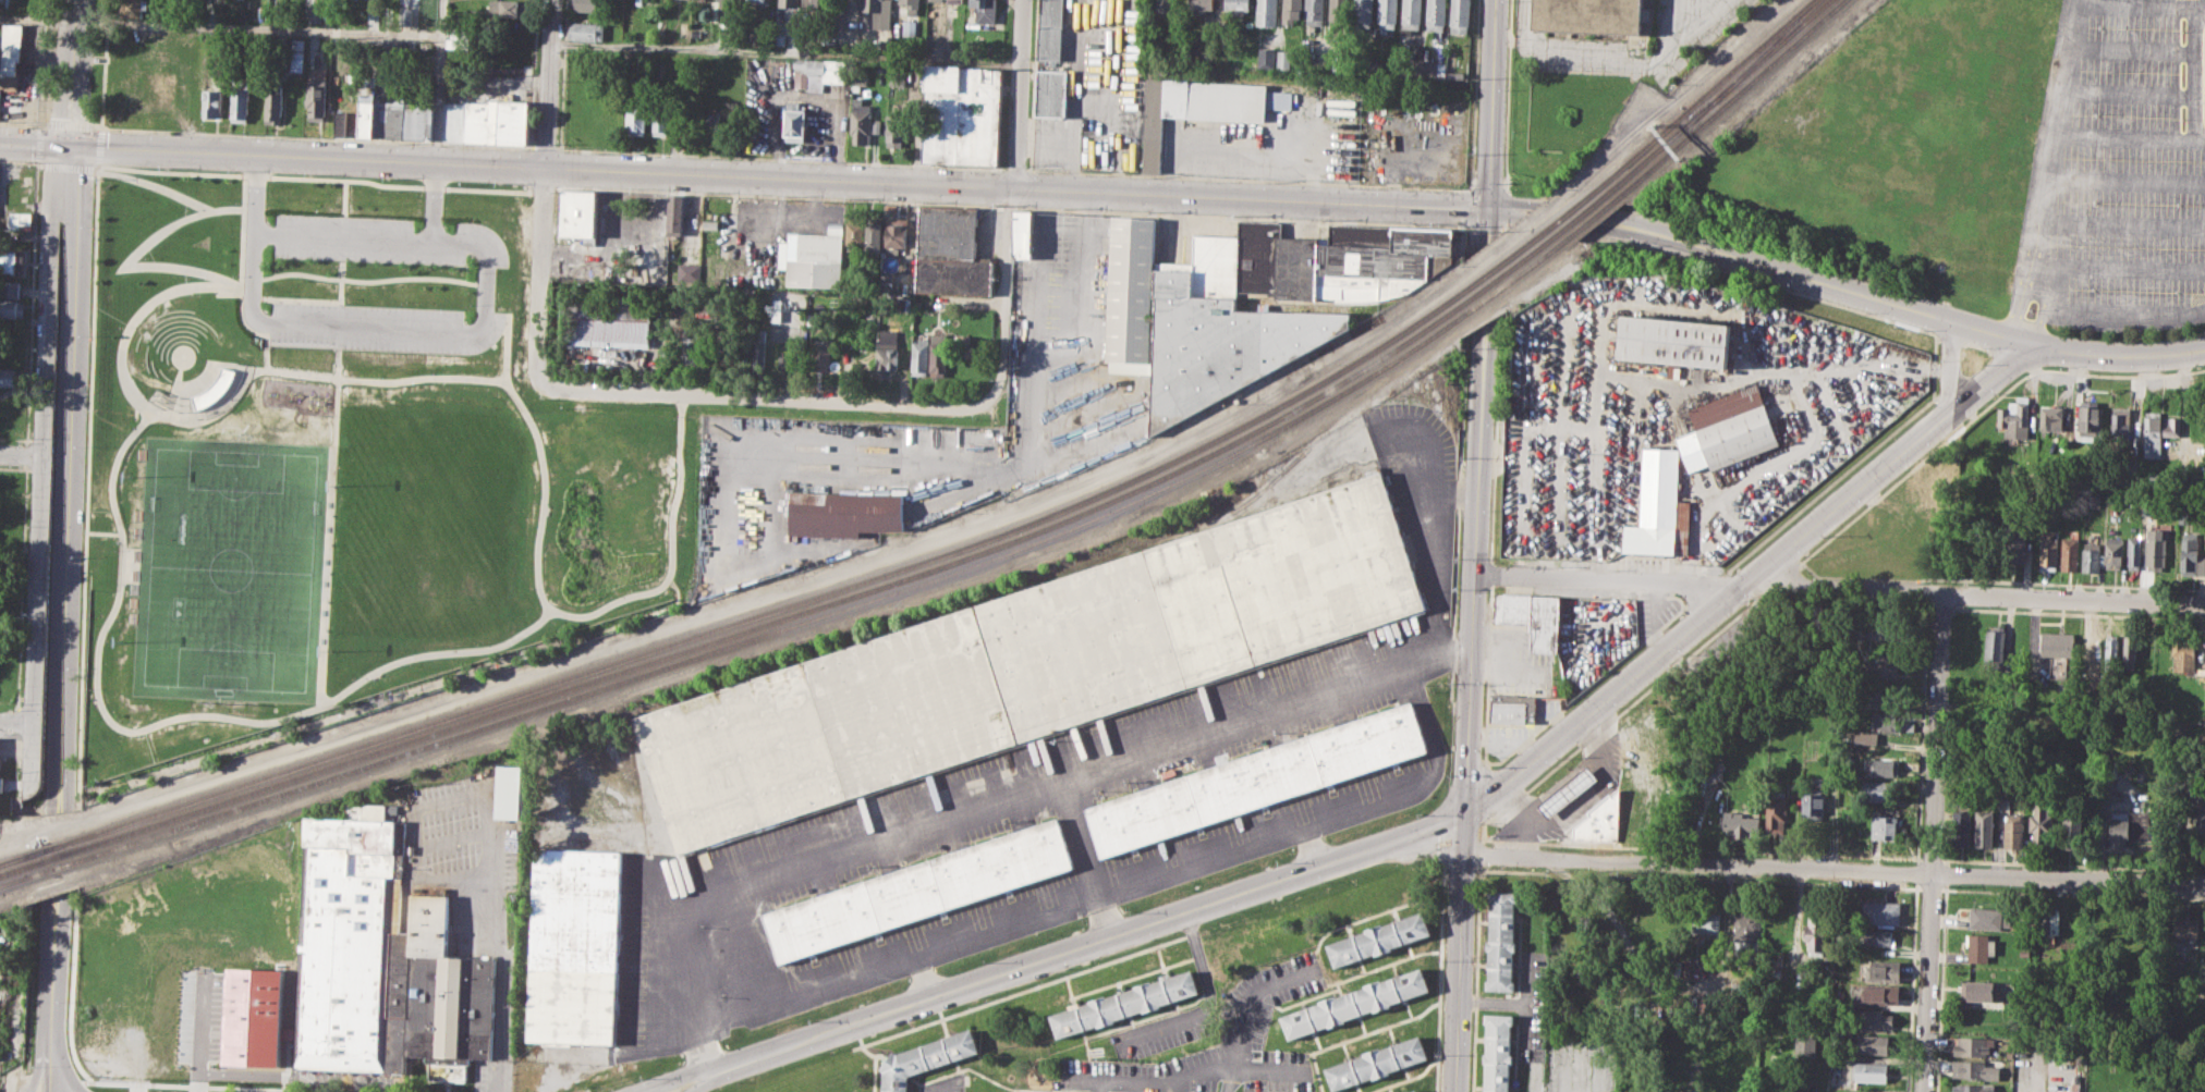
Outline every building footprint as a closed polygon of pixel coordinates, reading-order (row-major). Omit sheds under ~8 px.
[(118,17),(118,0),(151,0),(151,9),(143,9),(143,19),(118,17)] [(489,13),(489,0),(507,0),(524,1),(524,15),(489,13)] [(571,10),(571,0),(598,0),(598,11),(571,10)] [(712,0),(713,17),(725,16),(725,0),(713,0),(712,0)] [(858,11),(858,0),(891,0),(891,12),(858,11)] [(899,3),(899,0),(918,0),(917,15),(906,14),(906,3),(899,3)] [(970,9),(970,0),(996,0),(996,23),(976,22),(976,9),(970,9)] [(1037,59),(1039,0),(1065,0),(1063,60),(1037,59)] [(1154,11),(1154,0),(1172,0),(1171,11),(1154,11)] [(1189,8),(1189,0),(1214,0),(1214,9),(1206,9),(1206,14),(1194,13),(1194,8),(1189,8)] [(1225,9),(1225,0),(1249,0),(1248,10),(1244,10),(1244,14),(1229,13),(1230,10),(1225,9)] [(1256,26),(1258,0),(1278,0),(1277,27),(1256,26)] [(1283,24),(1283,0),(1303,0),(1302,19),(1294,19),(1294,25),(1283,24)] [(1305,25),(1306,0),(1324,0),(1324,25),(1305,25)] [(1328,27),(1330,0),(1348,0),(1348,28),(1328,27)] [(1354,26),(1355,0),(1372,0),(1372,26),(1354,26)] [(1378,28),(1379,0),(1398,0),(1397,29),(1378,28)] [(1403,35),(1404,0),(1422,0),(1421,29),(1412,29),(1412,35),(1403,35)] [(1427,29),(1428,0),(1447,0),(1446,37),(1435,37),(1435,29),(1427,29)] [(1450,33),(1452,0),(1470,0),(1469,34),(1450,33)] [(1646,37),(1648,0),(1540,0),(1538,32),(1646,37)] [(309,2),(322,2),(321,22),(308,21),(309,2)] [(400,8),(412,8),(412,25),(400,24),(400,8)] [(382,9),(392,9),(392,23),(382,23),(382,9)] [(904,20),(917,21),(916,34),(903,33),(904,20)] [(570,22),(604,23),(602,39),(570,38),(570,22)] [(2,24),(23,24),(22,60),(17,60),(16,88),(0,87),(2,24)] [(292,38),(303,38),(302,72),(291,71),(292,38)] [(391,44),(411,45),(410,59),(391,58),(391,44)] [(1260,47),(1276,48),(1275,69),(1259,68),(1260,47)] [(1278,49),(1292,50),(1291,70),(1277,69),(1278,49)] [(793,57),(839,60),(838,72),(831,71),(830,81),(823,81),(823,90),(808,89),(809,69),(793,69),(793,57)] [(1404,58),(1425,59),(1425,62),(1446,63),(1445,77),(1403,75),(1404,58)] [(925,64),(1001,68),(997,165),(921,162),(925,64)] [(890,65),(907,66),(906,85),(889,85),(890,65)] [(1037,70),(1068,71),(1067,115),(1036,114),(1037,70)] [(232,77),(249,78),(247,119),(230,119),(232,77)] [(1142,172),(1146,77),(1268,84),(1268,89),(1293,90),(1292,109),(1267,107),(1266,121),(1165,115),(1161,173),(1142,172)] [(313,78),(327,78),(326,112),(307,111),(308,85),(313,85),(313,78)] [(267,81),(282,81),(280,123),(265,122),(267,81)] [(204,89),(220,90),(219,116),(203,116),(204,89)] [(375,100),(375,91),(358,91),(357,136),(373,136),(375,100)] [(500,102),(500,98),(528,99),(526,143),(498,142),(500,102)] [(404,102),(375,100),(373,136),(403,137),(404,102)] [(787,100),(807,101),(805,140),(784,139),(787,100)] [(464,101),(500,102),(498,142),(462,140),(464,101)] [(404,102),(431,103),(430,139),(403,137),(404,102)] [(651,102),(669,103),(667,137),(653,136),(654,121),(650,121),(651,102)] [(851,103),(870,103),(869,145),(853,144),(854,134),(850,134),(851,103)] [(887,114),(892,114),(893,103),(907,103),(906,140),(902,140),(901,147),(886,147),(887,114)] [(628,105),(647,105),(646,135),(626,134),(628,105)] [(703,111),(719,112),(718,138),(702,137),(703,111)] [(873,119),(881,120),(881,132),(873,132),(873,119)] [(559,234),(561,192),(564,188),(598,189),(596,244),(584,244),(584,235),(559,234)] [(668,194),(683,194),(682,234),(667,234),(668,194)] [(917,292),(992,295),(995,261),(977,260),(979,209),(922,206),(917,292)] [(1014,209),(1032,210),(1030,255),(1013,255),(1014,209)] [(10,211),(35,212),(34,230),(10,229),(10,211)] [(1110,216),(1156,218),(1154,269),(1152,361),(1106,359),(1110,216)] [(906,251),(907,218),(887,218),(886,250),(906,251)] [(703,219),(719,220),(718,230),(703,230),(703,219)] [(1192,271),(1154,269),(1152,361),(1149,434),(1155,437),(1350,329),(1350,312),(1231,311),(1231,289),(1278,289),(1278,295),(1355,295),(1379,295),(1406,294),(1453,261),(1454,230),(1329,225),(1329,238),(1282,237),(1283,222),(1239,221),(1239,235),(1193,234),(1192,271)] [(847,245),(864,246),(865,222),(847,222),(847,245)] [(882,223),(867,223),(866,253),(881,253),(882,223)] [(771,293),(842,292),(842,234),(789,235),(789,242),(780,243),(780,269),(771,269),(771,293)] [(26,274),(0,274),(0,249),(26,250),(26,274)] [(678,262),(699,262),(699,280),(678,280),(678,262)] [(19,297),(0,296),(0,280),(20,281),(19,297)] [(559,347),(650,351),(653,299),(561,296),(559,347)] [(24,318),(0,316),(0,300),(25,302),(24,318)] [(1622,315),(1731,324),(1727,368),(1618,358),(1622,315)] [(958,334),(975,334),(974,358),(957,357),(958,334)] [(681,335),(703,336),(702,365),(680,364),(681,335)] [(913,341),(918,341),(918,335),(929,335),(928,375),(912,375),(913,341)] [(753,339),(766,339),(765,368),(752,368),(753,339)] [(812,339),(831,340),(829,370),(815,369),(816,363),(811,363),(812,339)] [(931,340),(948,341),(947,376),(930,375),(931,340)] [(877,347),(897,348),(897,356),(901,356),(901,369),(876,368),(877,347)] [(778,354),(788,354),(788,370),(777,369),(778,354)] [(23,385),(0,384),(0,367),(23,368),(23,385)] [(1690,407),(1757,382),(1780,444),(1711,470),(1709,464),(1691,470),(1679,438),(1698,430),(1690,407)] [(1997,407),(2008,407),(2008,402),(2017,402),(2018,395),(2029,395),(2027,442),(2006,441),(2006,427),(1997,427),(1997,407)] [(2080,401),(2098,402),(2098,407),(2103,407),(2102,442),(2079,441),(2080,401)] [(2039,405),(2063,405),(2062,430),(2039,429),(2039,405)] [(2112,407),(2131,407),(2130,446),(2111,445),(2112,407)] [(2145,412),(2161,412),(2160,458),(2144,458),(2145,412)] [(2165,417),(2165,435),(2183,435),(2183,417),(2165,417)] [(1642,449),(1677,450),(1673,553),(1623,551),(1624,525),(1640,526),(1642,449)] [(679,856),(1428,611),(1381,473),(633,717),(679,856)] [(790,489),(904,492),(902,530),(861,529),(861,537),(789,535),(790,489)] [(2087,495),(2100,495),(2100,506),(2087,506),(2087,495)] [(2003,525),(2025,525),(2024,562),(2002,561),(2003,525)] [(2147,529),(2166,529),(2165,570),(2145,570),(2147,529)] [(2040,531),(2058,531),(2057,570),(2039,569),(2040,531)] [(2196,556),(2204,556),(2204,575),(2180,575),(2180,532),(2197,533),(2196,556)] [(2128,537),(2142,537),(2141,569),(2127,568),(2128,537)] [(2061,538),(2078,538),(2078,572),(2061,572),(2061,538)] [(2106,538),(2122,538),(2121,569),(2105,568),(2106,538)] [(2083,542),(2098,543),(2098,573),(2082,572),(2083,542)] [(1504,593),(1496,592),(1494,622),(1503,623),(1504,593)] [(1530,624),(1503,623),(1504,593),(1532,594),(1530,624)] [(1532,650),(1533,631),(1530,631),(1530,624),(1532,594),(1559,596),(1557,651),(1532,650)] [(1873,621),(1901,622),(1901,641),(1873,640),(1873,621)] [(1994,625),(2005,626),(2003,661),(1984,660),(1985,629),(1994,629),(1994,625)] [(2042,633),(2075,634),(2074,657),(2067,657),(2066,678),(2049,678),(2050,657),(2040,655),(2042,633)] [(2121,634),(2136,634),(2135,662),(2120,661),(2121,634)] [(2140,657),(2141,634),(2155,635),(2154,657),(2140,657)] [(2172,635),(2183,636),(2183,647),(2196,647),(2195,672),(2173,671),(2174,655),(2171,655),(2172,635)] [(2105,657),(2117,657),(2117,639),(2106,639),(2105,657)] [(1880,653),(1897,653),(1897,673),(1866,672),(1867,660),(1879,660),(1880,653)] [(1864,687),(1885,687),(1885,692),(1892,692),(1892,707),(1864,705),(1864,687)] [(1489,720),(1490,695),(1536,697),(1535,722),(1489,720)] [(1104,858),(1429,750),(1413,701),(1088,810),(1104,858)] [(1871,711),(1899,712),(1899,731),(1869,729),(1871,711)] [(1876,743),(1877,733),(1854,731),(1854,742),(1876,743)] [(1866,758),(1899,759),(1898,776),(1865,774),(1866,758)] [(517,819),(519,766),(495,765),(494,818),(517,819)] [(1537,805),(1586,765),(1597,778),(1548,817),(1537,805)] [(1863,780),(1900,782),(1899,800),(1862,799),(1863,780)] [(2200,786),(2204,786),(2204,823),(2196,823),(2196,806),(2203,807),(2203,799),(2200,799),(2200,786)] [(1804,788),(1823,789),(1822,820),(1803,820),(1804,788)] [(1772,789),(1786,789),(1786,831),(1767,831),(1767,803),(1772,803),(1772,789)] [(2032,800),(2050,801),(2050,830),(2045,830),(2045,843),(2033,843),(2033,831),(2029,831),(2029,813),(2032,813),(2032,800)] [(1872,837),(1873,806),(1897,806),(1896,837),(1872,837)] [(2062,807),(2081,808),(2080,847),(2061,847),(2062,807)] [(1581,823),(1596,810),(1606,822),(1589,835),(1581,823)] [(1723,810),(1744,810),(1744,817),(1758,817),(1758,837),(1734,837),(1734,829),(1725,829),(1725,825),(1719,824),(1719,815),(1723,815),(1723,810)] [(1976,810),(1993,810),(1991,846),(1975,846),(1976,810)] [(1952,811),(1971,811),(1970,846),(1951,845),(1952,811)] [(2005,814),(2021,815),(2020,848),(2003,848),(2005,814)] [(304,819),(293,1073),(406,1078),(406,1057),(430,1058),(429,1082),(465,1084),(466,1058),(488,1059),(492,961),(448,959),(450,897),(413,896),(411,933),(400,933),(405,824),(304,819)] [(781,962),(1076,869),(1060,819),(766,918),(781,962)] [(2108,819),(2129,820),(2128,846),(2108,846),(2108,819)] [(535,850),(527,1043),(616,1047),(623,855),(535,850)] [(1486,990),(1513,992),(1520,892),(1491,889),(1486,990)] [(1863,899),(1900,901),(1899,924),(1862,922),(1863,899)] [(1970,907),(2002,909),(2001,930),(1969,928),(1970,907)] [(1339,972),(1436,936),(1427,912),(1330,948),(1339,972)] [(1691,912),(1719,912),(1719,933),(1691,932),(1691,912)] [(2172,918),(2181,918),(2181,912),(2191,912),(2191,918),(2198,919),(2198,938),(2171,937),(2172,918)] [(1733,913),(1762,915),(1761,943),(1733,942),(1733,913)] [(1805,941),(1805,923),(1808,923),(1808,913),(1828,915),(1827,952),(1808,952),(1808,941),(1805,941)] [(2058,934),(2057,913),(2040,914),(2040,934),(2058,934)] [(1865,929),(1892,929),(1892,945),(1864,944),(1865,929)] [(1965,933),(1989,934),(1988,940),(1996,941),(1996,954),(1988,954),(1988,962),(1968,962),(1969,946),(1965,946),(1965,933)] [(1865,960),(1899,961),(1899,981),(1864,980),(1865,960)] [(225,1065),(281,1067),(284,970),(228,968),(225,1065)] [(1291,1043),(1434,994),(1425,970),(1282,1019),(1291,1043)] [(1059,1043),(1203,996),(1195,972),(1051,1019),(1059,1043)] [(1961,980),(1995,981),(1995,999),(1961,998),(1961,980)] [(1865,984),(1898,985),(1898,1004),(1861,1004),(1861,990),(1865,990),(1865,984)] [(1861,1008),(1883,1009),(1883,1014),(1896,1015),(1895,1030),(1860,1028),(1861,1008)] [(1513,1015),(1485,1014),(1481,1091),(1510,1091),(1513,1015)] [(912,1078),(984,1055),(975,1029),(900,1056),(896,1052),(881,1070),(886,1075),(885,1091),(911,1091),(912,1078)] [(1851,1034),(1891,1036),(1890,1054),(1850,1052),(1851,1034)] [(1794,1035),(1815,1035),(1815,1059),(1793,1058),(1794,1035)] [(1958,1035),(1989,1036),(1989,1056),(1952,1055),(1952,1043),(1957,1043),(1958,1035)] [(1432,1060),(1423,1036),(1325,1070),(1333,1091),(1340,1091),(1432,1060)] [(2014,1039),(2031,1039),(2030,1047),(2014,1047),(2014,1039)] [(1952,1060),(1986,1062),(1986,1066),(2000,1066),(1999,1079),(1952,1078),(1952,1060)] [(1851,1063),(1887,1064),(1886,1082),(1851,1081),(1851,1063)] [(2083,1083),(2083,1091),(2064,1091),(2064,1082),(2083,1083)] [(1952,1084),(1952,1091),(1993,1091),(1994,1085),(1952,1084)]
